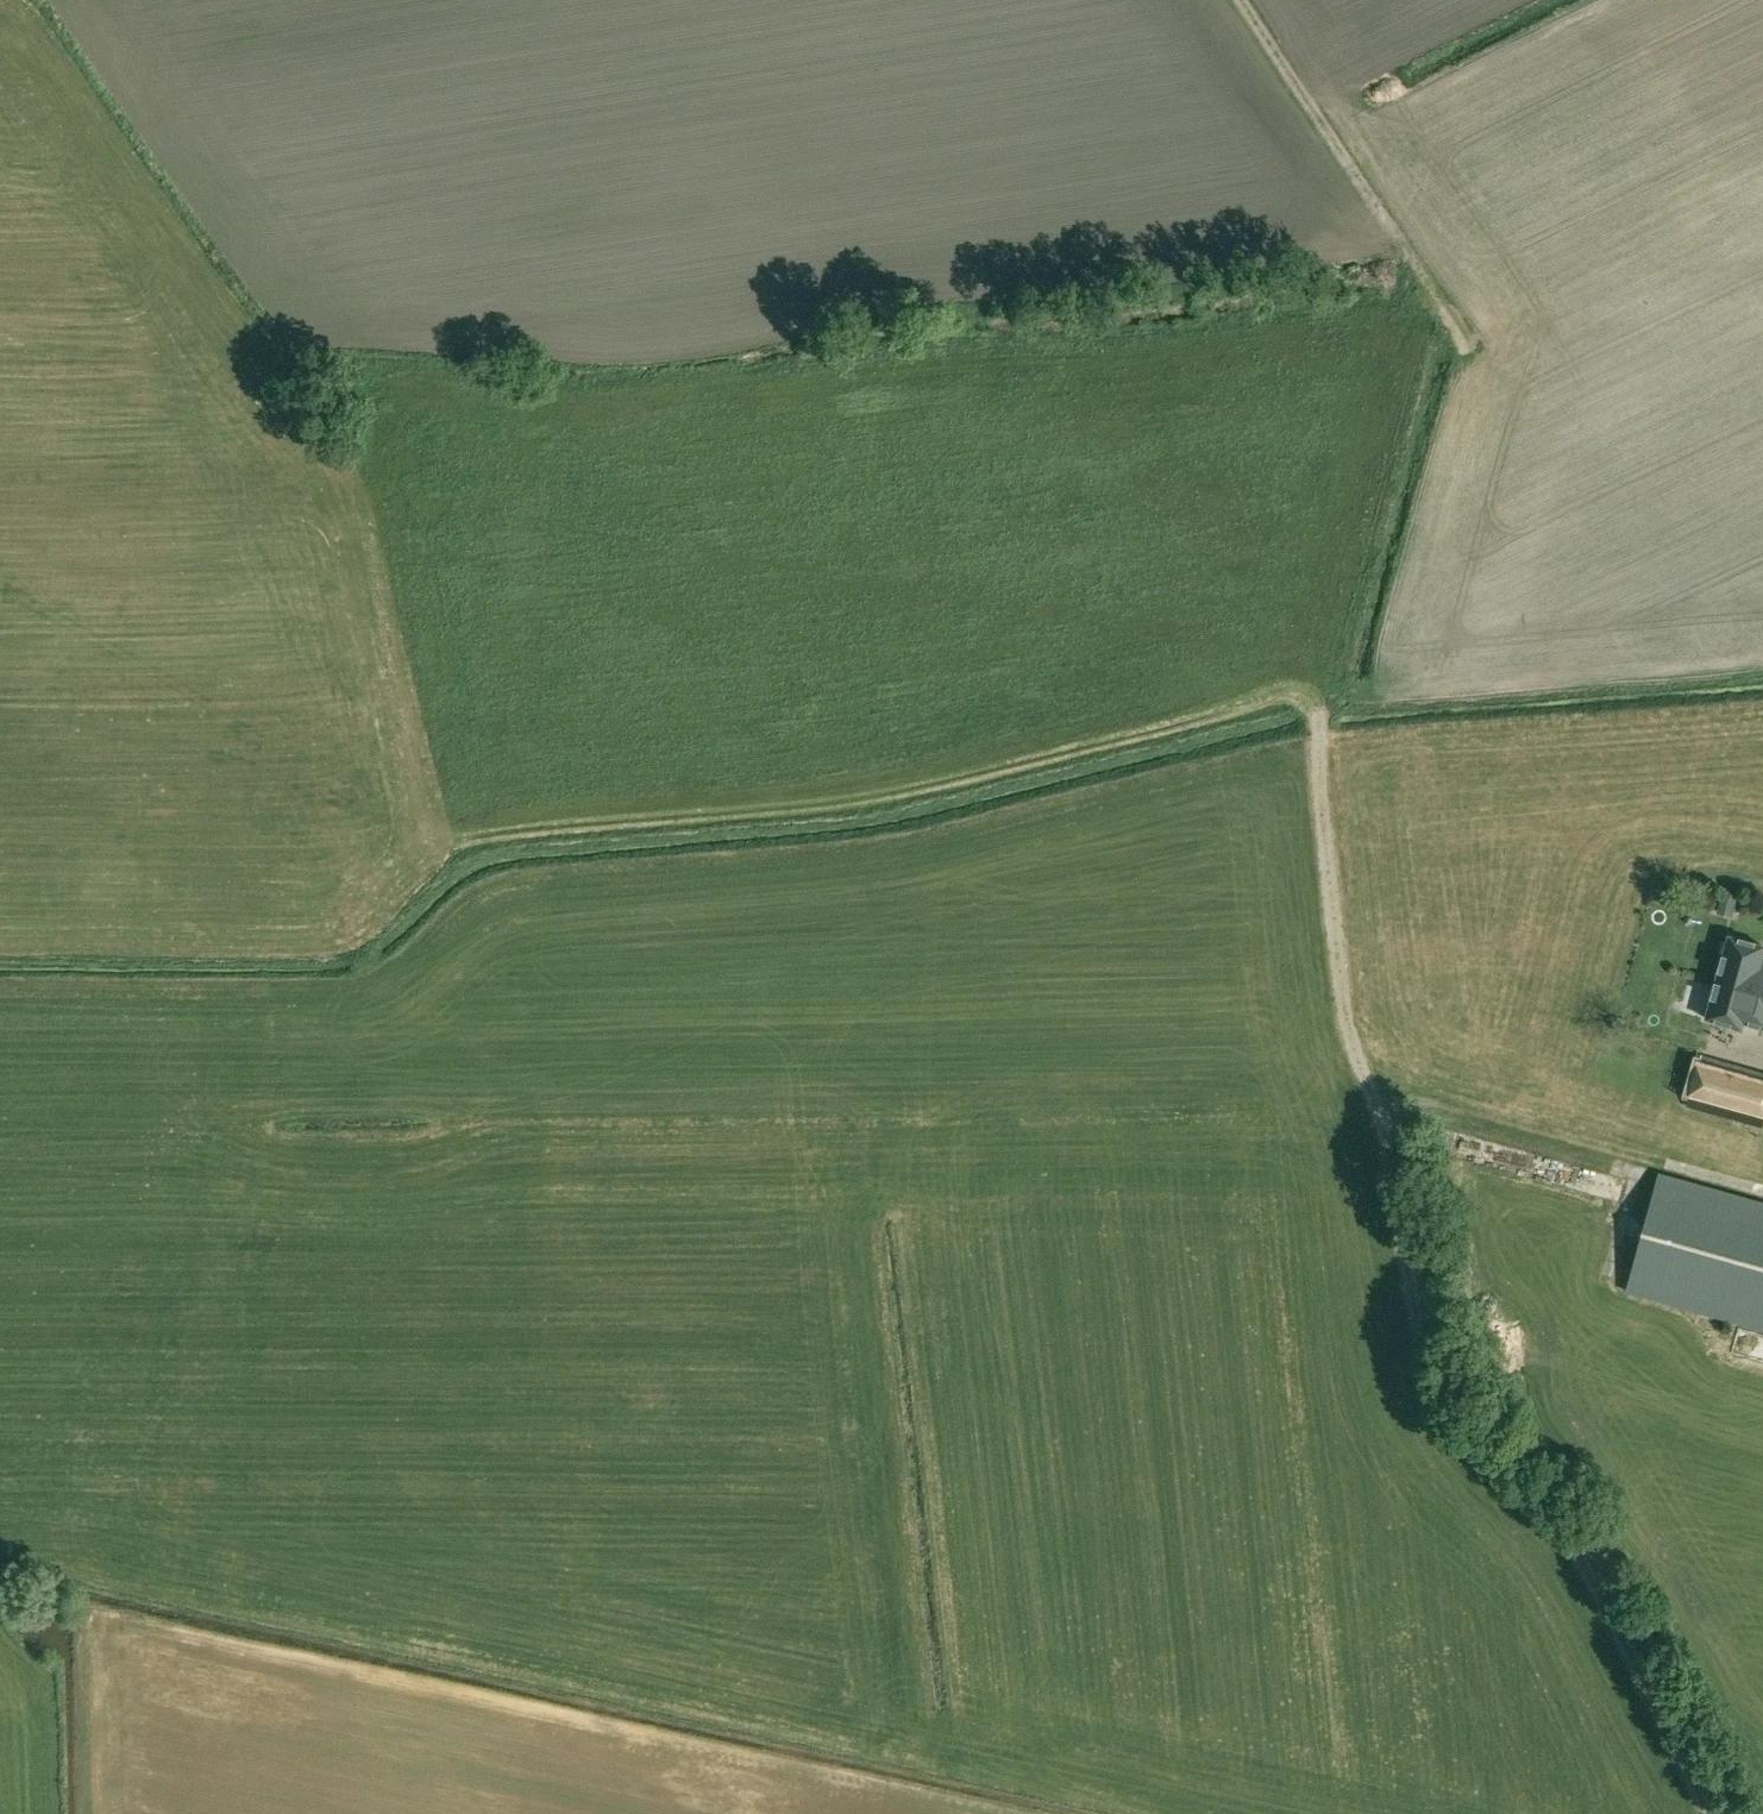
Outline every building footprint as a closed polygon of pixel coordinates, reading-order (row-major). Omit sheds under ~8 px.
[(1762,1025),(1762,958),(1761,957),(1762,950),(1762,946),(1729,936),(1705,1018),(1741,1028),(1743,1020),(1762,1025)] [(1762,1126),(1762,1073),(1701,1055),(1687,1105),(1762,1126)] [(1762,1329),(1762,1203),(1659,1174),(1626,1291),(1762,1329)]
